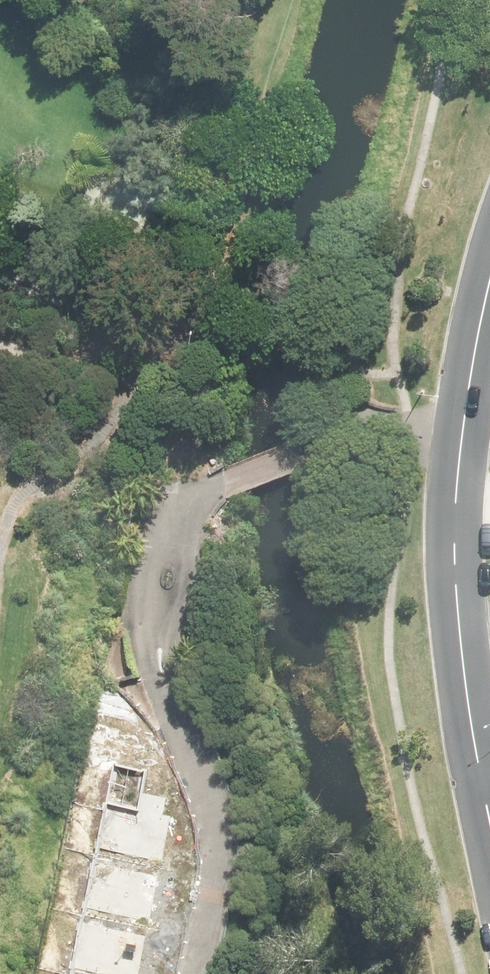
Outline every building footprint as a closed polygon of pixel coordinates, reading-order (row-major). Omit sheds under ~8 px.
[(100,168),(81,225),(149,248),(168,192),(100,168)] [(148,768),(115,761),(98,844),(162,857),(172,812),(140,805),(148,768)] [(159,872),(95,858),(86,903),(149,917),(159,872)] [(83,918),(73,962),(128,973),(137,973),(146,931),(83,918)]
